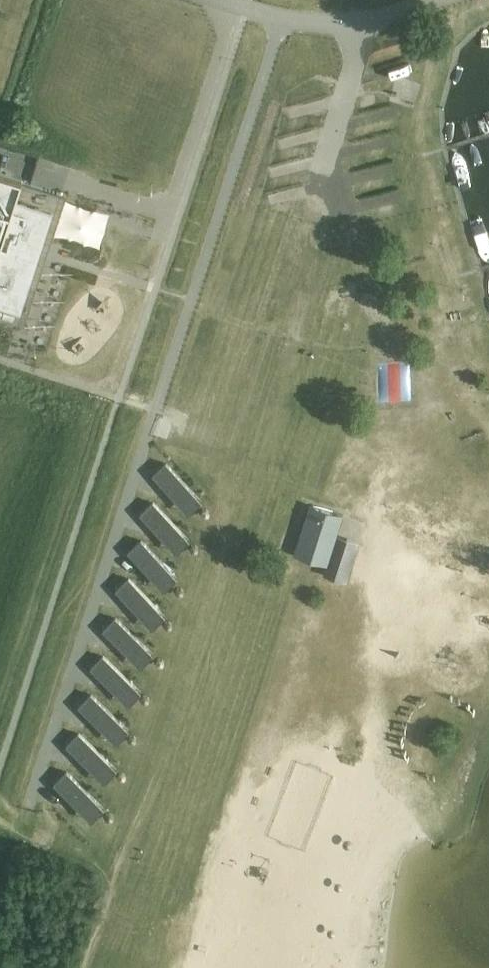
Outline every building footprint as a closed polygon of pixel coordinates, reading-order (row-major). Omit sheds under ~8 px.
[(19,321),(50,222),(60,192),(22,180),(23,177),(0,170),(0,315),(19,321)] [(165,465),(154,475),(180,504),(192,494),(191,493),(165,465)] [(153,504),(142,515),(168,544),(180,533),(179,533),(153,504)] [(294,554),(327,564),(342,516),(309,506),(294,554)] [(140,542),(129,553),(156,581),(167,571),(166,570),(140,542)] [(128,581),(117,592),(144,620),(155,610),(155,609),(128,581)] [(115,619),(104,630),(131,658),(143,648),(142,647),(115,619)] [(102,659),(91,670),(120,697),(131,686),(102,659)] [(89,697),(79,708),(107,735),(118,724),(89,697)] [(78,736),(67,747),(95,774),(106,763),(78,736)] [(64,775),(54,786),(82,813),(93,802),(64,775)]
